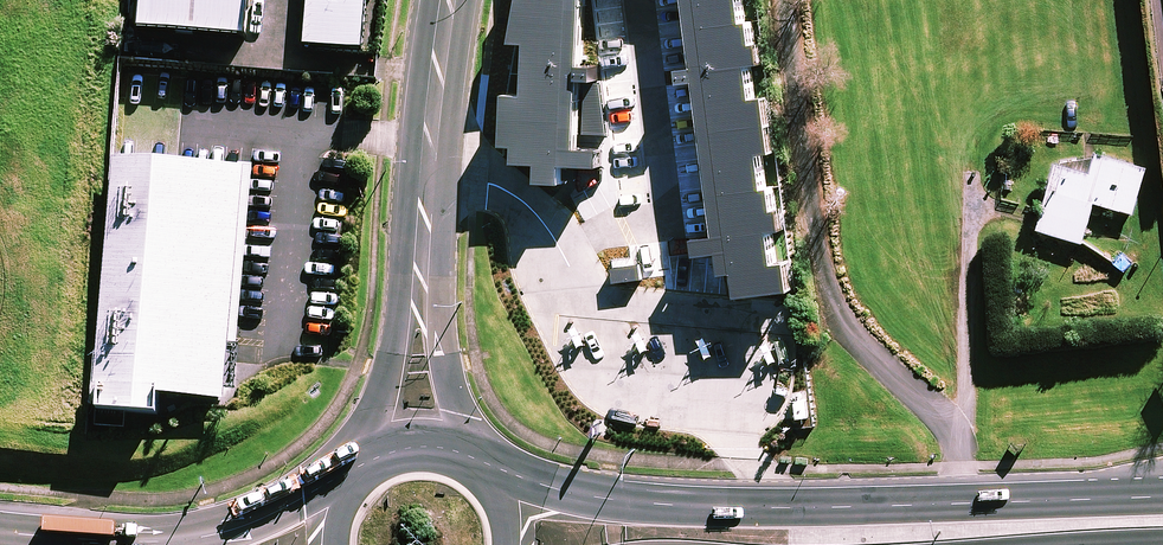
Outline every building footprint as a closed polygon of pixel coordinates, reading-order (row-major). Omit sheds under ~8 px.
[(130,24),(235,33),(238,0),(132,0),(130,24)] [(299,27),(360,32),(363,0),(301,0),(299,27)] [(246,160),(114,148),(91,407),(150,413),(152,396),(225,402),(246,160)] [(1090,179),(1056,169),(1032,253),(1077,266),(1094,208),(1133,219),(1146,174),(1096,159),(1090,179)]
